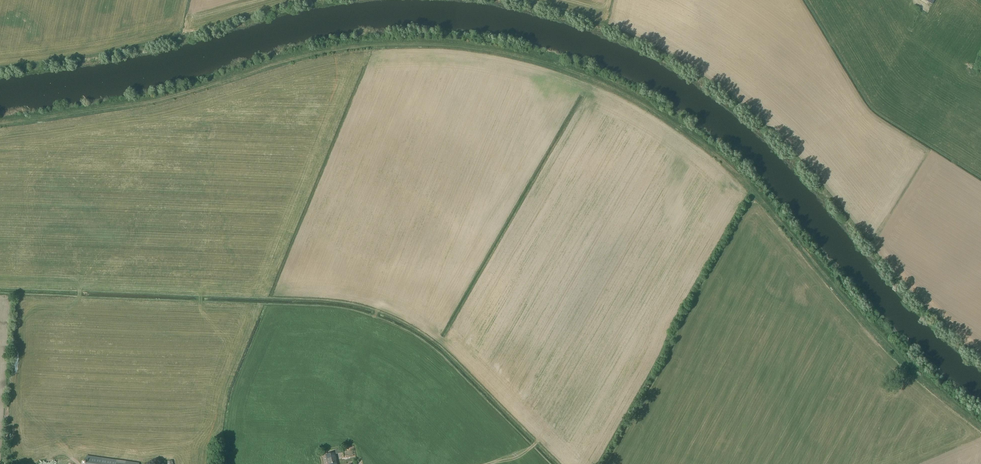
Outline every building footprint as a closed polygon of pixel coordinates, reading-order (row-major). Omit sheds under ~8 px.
[(335,460),(336,460),(334,453),(325,455),(327,462),(328,463),(336,463),(335,460)]
